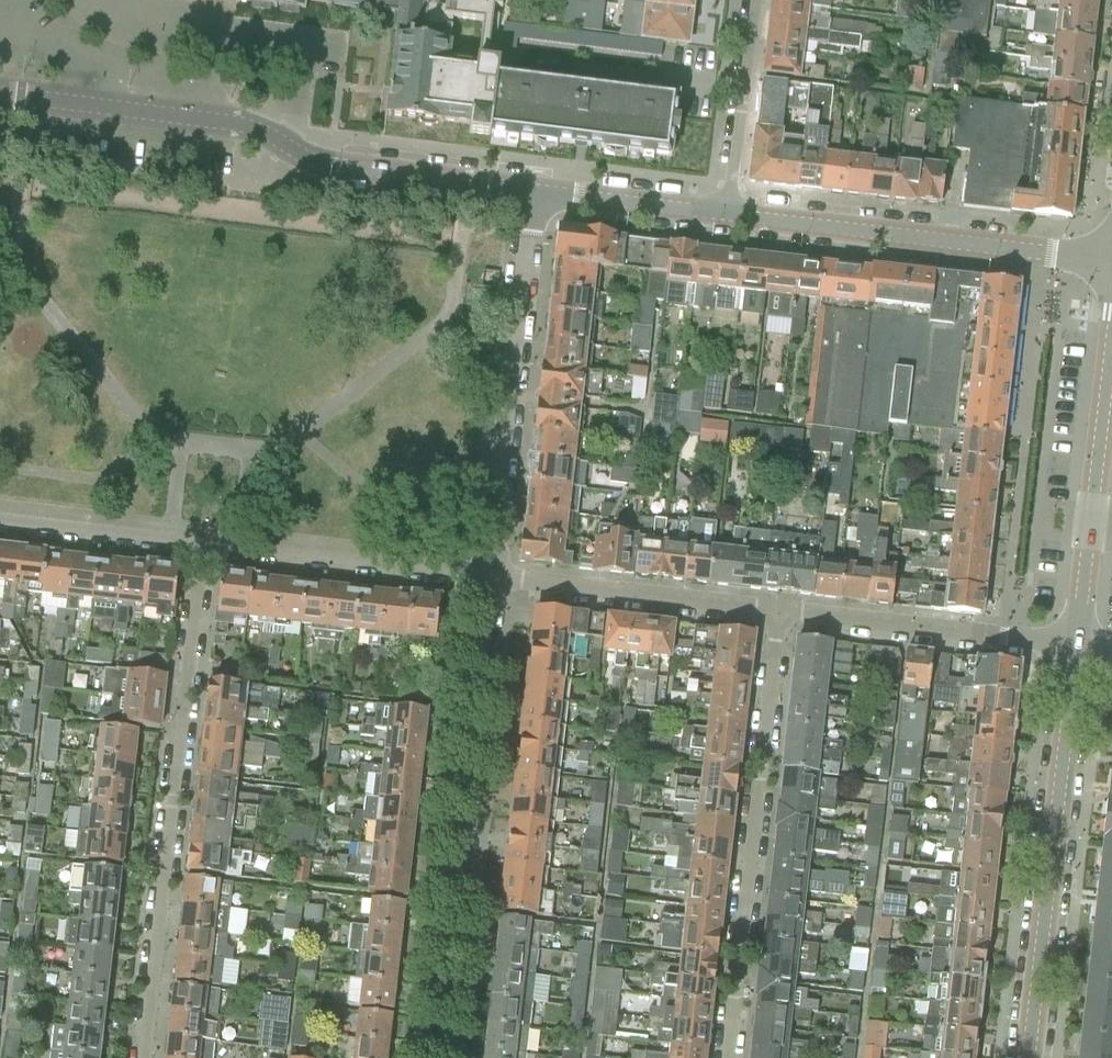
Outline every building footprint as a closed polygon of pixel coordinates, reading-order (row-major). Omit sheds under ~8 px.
[(246,2),(253,3),(252,9),(269,11),(269,5),(274,6),(273,9),(277,9),(277,6),(281,7),(280,12),(297,14),(298,9),(305,10),(306,1),(333,4),(333,7),(366,11),(366,9),(367,0),(246,0),(246,2)] [(433,6),(432,10),(426,9),(427,0),(367,0),(366,9),(400,13),(387,116),(417,120),(422,126),(433,128),(439,123),(442,123),(443,121),(470,125),(469,134),(489,137),(490,135),(497,83),(496,83),(497,76),(500,76),(500,74),(497,73),(498,67),(499,67),(499,63),(498,63),(486,61),(493,7),(501,8),(502,0),(445,0),(444,7),(433,6)] [(566,28),(604,30),(606,0),(567,0),(566,28)] [(619,37),(642,40),(642,39),(687,45),(693,0),(623,0),(619,37)] [(772,4),(807,8),(828,11),(829,0),(773,0),(772,4)] [(916,19),(929,21),(931,0),(918,0),(916,19)] [(938,32),(960,34),(987,38),(991,0),(942,0),(938,32)] [(994,8),(1004,9),(1005,0),(995,0),(994,8)] [(1035,12),(1094,19),(1096,0),(1059,0),(1059,3),(1036,0),(1035,12)] [(772,4),(769,27),(828,34),(829,23),(805,20),(807,8),(772,4)] [(1035,12),(1032,36),(1055,39),(1091,43),(1094,19),(1035,12)] [(503,23),(498,63),(499,63),(499,67),(512,69),(517,33),(523,33),(522,40),(660,57),(662,43),(535,27),(536,18),(522,16),(521,25),(503,23)] [(829,23),(828,34),(845,37),(859,38),(860,38),(878,41),(880,30),(874,30),(875,26),(830,20),(829,23)] [(769,27),(766,51),(801,55),(802,44),(817,45),(819,46),(826,46),(843,48),(858,50),(860,38),(845,37),(828,34),(769,27)] [(991,30),(989,51),(999,53),(1001,31),(991,30)] [(938,32),(935,54),(957,57),(960,34),(938,32)] [(1031,47),(1029,59),(1088,66),(1090,56),(1093,54),(1093,48),(1091,44),(1091,43),(1055,39),(1053,50),(1031,47)] [(817,45),(815,54),(841,57),(843,48),(826,46),(819,46),(817,45)] [(801,55),(766,51),(763,75),(822,82),(823,69),(814,68),(815,57),(801,55)] [(1051,73),(1049,84),(1086,89),(1086,88),(1089,86),(1090,79),(1087,76),(1088,66),(1029,59),(1028,70),(1051,73)] [(908,70),(906,90),(921,92),(924,72),(908,70)] [(933,70),(931,87),(944,88),(946,72),(933,70)] [(775,185),(799,188),(811,87),(786,84),(762,81),(750,182),(775,185)] [(497,83),(490,135),(507,137),(506,141),(508,142),(508,137),(517,138),(516,143),(518,143),(518,139),(534,140),(534,145),(535,145),(536,140),(556,143),(555,147),(556,148),(557,143),(574,145),(574,141),(581,142),(587,142),(586,147),(603,149),(603,153),(604,154),(605,149),(625,151),(624,156),(625,156),(626,152),(642,154),(641,158),(643,159),(643,154),(652,155),(651,160),(653,160),(653,155),(670,158),(673,134),(678,134),(680,120),(675,120),(678,96),(662,94),(661,103),(497,83)] [(1024,96),(1022,108),(1083,115),(1084,103),(1087,101),(1087,95),(1085,93),(1086,89),(1049,84),(1047,99),(1024,96)] [(799,188),(821,191),(829,122),(833,90),(811,87),(799,188)] [(866,94),(865,101),(870,107),(878,108),(880,95),(866,94)] [(952,151),(969,153),(969,152),(1077,164),(1083,115),(1022,108),(957,101),(952,151)] [(878,120),(876,138),(886,140),(888,121),(878,120)] [(821,191),(845,193),(849,159),(837,158),(841,124),(829,122),(821,191)] [(892,199),(918,202),(926,127),(912,125),(910,142),(907,166),(896,165),(892,199)] [(926,127),(918,202),(941,204),(943,183),(945,167),(933,165),(937,128),(926,127)] [(845,193),(869,196),(876,138),(863,137),(860,161),(849,159),(845,193)] [(869,196),(892,199),(896,165),(883,164),(886,140),(876,138),(869,196)] [(969,152),(969,153),(963,208),(1067,220),(1071,216),(1077,164),(969,152)] [(649,273),(666,275),(669,244),(557,230),(554,262),(598,267),(598,266),(649,273)] [(675,306),(687,308),(695,248),(695,247),(669,244),(666,275),(663,301),(663,305),(675,306)] [(687,308),(713,311),(720,251),(695,248),(687,308)] [(713,311),(737,314),(744,254),(720,251),(713,311)] [(737,314),(762,317),(764,295),(769,257),(744,254),(737,314)] [(769,257),(764,295),(765,296),(767,296),(769,296),(766,317),(780,319),(791,321),(798,261),(769,257)] [(807,301),(818,302),(822,264),(798,261),(791,321),(804,322),(807,301)] [(554,262),(552,274),(555,278),(554,288),(593,293),(594,284),(596,284),(598,267),(554,262)] [(810,428),(828,430),(847,267),(822,264),(818,302),(803,427),(810,428)] [(828,430),(855,433),(873,266),(870,266),(870,269),(847,267),(828,430)] [(886,437),(887,424),(889,410),(890,410),(891,399),(894,376),(917,379),(920,349),(923,324),(929,273),(906,270),(873,266),(855,433),(886,437)] [(645,299),(663,301),(666,275),(649,273),(645,299)] [(1019,284),(929,273),(923,324),(1014,335),(1019,284)] [(549,304),(548,315),(590,320),(600,321),(602,304),(592,302),(593,293),(554,288),(553,301),(549,304)] [(548,315),(546,326),(549,329),(548,341),(587,346),(590,320),(548,315)] [(791,321),(789,339),(802,340),(804,322),(791,321)] [(920,349),(1011,359),(1014,335),(923,324),(920,349)] [(632,327),(629,351),(648,354),(651,329),(632,327)] [(586,372),(589,346),(548,341),(546,353),(543,356),(542,367),(586,372)] [(917,379),(1007,389),(1011,359),(920,349),(917,379)] [(599,374),(586,372),(542,367),(537,404),(579,409),(581,399),(596,401),(599,399),(601,376),(599,374)] [(627,368),(626,377),(646,380),(647,370),(627,368)] [(703,395),(701,408),(720,410),(724,376),(705,374),(704,381),(704,382),(703,395)] [(894,376),(891,399),(1004,413),(1007,389),(917,379),(894,376)] [(700,416),(701,412),(703,395),(678,392),(677,400),(676,413),(700,416)] [(727,394),(725,411),(750,414),(752,401),(752,397),(752,395),(728,392),(727,394)] [(757,394),(754,414),(777,417),(780,395),(779,395),(757,393),(757,394)] [(653,398),(652,410),(676,413),(677,400),(653,398)] [(895,425),(908,426),(940,430),(1001,437),(1004,413),(891,399),(890,410),(889,410),(887,424),(895,425)] [(582,409),(579,409),(537,404),(534,431),(579,436),(582,409)] [(652,410),(650,424),(658,425),(675,427),(676,413),(652,410)] [(619,423),(617,440),(623,441),(638,443),(641,420),(626,414),(620,413),(619,421),(619,423)] [(675,427),(674,430),(698,432),(700,416),(676,413),(675,427)] [(702,421),(699,443),(724,446),(727,424),(723,423),(721,423),(702,421)] [(731,428),(729,444),(755,447),(756,433),(757,430),(757,427),(732,424),(731,428)] [(658,425),(655,447),(672,449),(674,430),(675,427),(658,425)] [(895,425),(893,440),(907,441),(908,426),(895,425)] [(756,433),(755,447),(779,450),(781,435),(781,433),(782,430),(757,427),(757,430),(756,433)] [(810,428),(807,453),(829,455),(829,444),(830,430),(828,430),(810,428)] [(781,435),(779,450),(800,452),(801,437),(802,435),(802,432),(782,430),(781,433),(781,435)] [(826,496),(822,523),(827,523),(830,496),(838,497),(837,507),(847,508),(855,433),(830,430),(829,444),(842,445),(838,477),(828,476),(827,476),(824,496),(826,496)] [(998,462),(1001,437),(940,430),(937,455),(944,456),(998,462)] [(576,462),(579,436),(534,431),(533,443),(536,446),(534,457),(576,462)] [(623,441),(620,467),(636,469),(639,443),(638,443),(623,441)] [(944,456),(941,481),(995,487),(997,474),(999,472),(1000,467),(998,464),(998,462),(944,456)] [(529,472),(528,483),(573,489),(580,489),(583,490),(585,474),(586,465),(576,464),(576,462),(534,457),(533,470),(529,472)] [(636,469),(620,467),(620,468),(610,467),(608,483),(634,486),(636,469)] [(915,478),(914,488),(933,490),(934,480),(915,478)] [(957,493),(955,509),(992,513),(993,508),(995,506),(996,500),(994,497),(995,487),(934,480),(933,490),(957,493)] [(580,489),(573,489),(528,483),(527,495),(529,498),(528,510),(577,516),(580,489)] [(602,504),(600,519),(607,519),(614,505),(602,504)] [(939,535),(952,536),(989,541),(992,513),(955,509),(953,525),(929,522),(928,534),(939,535)] [(574,542),(577,516),(528,510),(527,522),(523,524),(522,536),(567,541),(574,542)] [(842,563),(838,599),(867,602),(874,542),(876,531),(876,528),(877,518),(862,517),(861,527),(857,526),(856,529),(855,543),(859,543),(857,565),(842,563)] [(638,537),(633,575),(658,578),(664,522),(665,522),(665,521),(640,518),(640,519),(640,521),(638,537)] [(664,522),(658,578),(683,581),(687,546),(689,529),(689,524),(688,521),(680,520),(678,522),(665,521),(665,522),(664,522)] [(687,546),(683,581),(709,584),(713,547),(716,527),(716,523),(689,520),(689,524),(689,529),(687,546)] [(900,525),(899,530),(926,533),(927,522),(901,520),(900,525)] [(813,596),(838,599),(842,563),(832,562),(836,525),(822,523),(820,540),(813,596)] [(594,568),(594,571),(633,575),(638,537),(626,535),(627,531),(599,528),(598,539),(597,545),(594,568)] [(855,543),(856,529),(845,528),(844,542),(855,543)] [(876,528),(874,542),(886,543),(888,529),(876,528)] [(709,584),(739,587),(745,531),(734,530),(732,549),(713,547),(709,584)] [(739,587),(763,590),(770,534),(745,531),(739,587)] [(763,590),(788,593),(794,537),(770,534),(763,590)] [(926,547),(925,558),(986,565),(988,553),(990,552),(991,545),(989,544),(989,541),(952,536),(939,535),(938,549),(926,547)] [(565,557),(567,541),(522,536),(519,562),(568,568),(569,557),(565,557)] [(788,593),(813,596),(820,540),(794,537),(788,593)] [(874,542),(867,602),(891,605),(896,555),(885,554),(886,543),(874,542)] [(0,547),(0,583),(4,584),(2,606),(12,607),(18,549),(0,547)] [(18,549),(12,607),(24,608),(26,593),(41,594),(46,552),(18,549)] [(41,595),(40,608),(57,609),(56,612),(55,626),(64,627),(72,559),(61,558),(60,554),(46,552),(41,594),(41,595)] [(82,560),(72,559),(64,627),(73,628),(76,604),(82,604),(82,600),(92,601),(96,561),(94,561),(93,558),(84,557),(82,560)] [(115,623),(122,564),(111,563),(109,559),(101,558),(98,562),(96,561),(92,601),(90,620),(115,623)] [(911,558),(910,568),(924,569),(925,559),(911,558)] [(948,572),(946,585),(983,589),(984,587),(986,586),(987,579),(985,576),(986,565),(925,558),(925,559),(924,569),(948,572)] [(115,623),(114,631),(126,632),(128,614),(128,610),(129,605),(133,606),(136,606),(143,607),(148,564),(135,562),(132,566),(122,564),(115,623)] [(178,567),(148,564),(143,607),(142,611),(155,612),(154,620),(160,620),(159,630),(171,631),(178,567)] [(245,618),(250,576),(222,572),(213,646),(223,647),(224,637),(226,637),(227,628),(233,629),(234,617),(245,618)] [(272,627),(277,581),(266,580),(265,577),(250,576),(245,618),(256,619),(256,625),(272,627)] [(300,624),(305,585),(302,584),(301,581),(291,580),(290,583),(277,581),(272,627),(289,629),(290,623),(300,624)] [(899,584),(898,594),(916,596),(914,608),(976,615),(981,611),(983,592),(983,589),(946,585),(924,582),(899,580),(899,584)] [(324,656),(332,588),(320,587),(319,583),(309,582),(307,585),(305,585),(300,624),(310,626),(309,631),(315,632),(314,640),(316,640),(315,655),(324,656)] [(332,588),(324,656),(332,657),(334,642),(335,642),(337,642),(338,635),(339,635),(343,635),(344,630),(354,631),(359,591),(356,591),(355,587),(345,586),(343,589),(332,588)] [(379,647),(380,640),(385,594),(373,593),(372,590),(363,589),(361,591),(359,591),(354,631),(364,632),(363,638),(368,639),(368,646),(371,646),(369,661),(377,662),(379,647)] [(398,636),(407,637),(412,595),(398,593),(396,595),(385,594),(380,640),(397,642),(398,636)] [(412,595),(407,637),(417,638),(416,644),(425,645),(422,672),(431,673),(440,598),(412,595)] [(0,617),(0,620),(0,621),(7,622),(9,621),(10,620),(11,619),(11,617),(12,607),(2,606),(1,616),(0,617)] [(11,617),(11,619),(23,620),(24,608),(12,607),(11,617)] [(535,613),(533,632),(574,637),(574,638),(585,639),(586,638),(601,640),(603,616),(539,609),(535,613)] [(624,670),(626,656),(630,619),(608,617),(604,653),(615,654),(613,669),(624,670)] [(630,619),(626,656),(636,657),(634,671),(647,673),(653,622),(630,619)] [(653,622),(647,673),(656,674),(658,660),(671,661),(673,646),(676,624),(653,622)] [(55,626),(53,639),(62,640),(64,627),(55,626)] [(692,648),(691,650),(751,657),(754,637),(750,633),(694,627),(692,643),(692,648)] [(531,644),(530,654),(572,659),(574,638),(574,637),(533,632),(533,634),(531,637),(530,641),(531,644)] [(263,634),(262,648),(270,649),(270,647),(271,635),(263,634)] [(270,649),(268,667),(277,668),(279,650),(281,636),(271,635),(270,647),(270,649)] [(796,643),(794,661),(850,668),(851,659),(852,656),(853,645),(833,642),(802,639),(796,643)] [(677,641),(676,649),(691,650),(692,648),(692,643),(677,641)] [(388,648),(379,647),(377,662),(386,663),(388,648)] [(869,647),(866,670),(876,671),(899,674),(901,660),(897,652),(898,650),(879,648),(869,647)] [(123,650),(121,667),(136,668),(138,652),(123,650)] [(590,650),(589,661),(598,662),(599,651),(590,650)] [(715,666),(714,676),(749,680),(751,657),(691,650),(690,663),(715,666)] [(98,651),(96,663),(109,665),(111,652),(98,651)] [(906,651),(891,781),(904,782),(917,784),(928,691),(932,654),(906,651)] [(136,668),(166,672),(168,656),(138,652),(136,668)] [(528,674),(528,677),(569,682),(572,659),(530,654),(529,665),(527,667),(527,672),(528,674)] [(950,656),(937,655),(933,686),(946,688),(950,656)] [(948,679),(946,688),(979,692),(981,692),(984,692),(1016,696),(1016,692),(1019,669),(1015,664),(995,662),(966,658),(965,665),(965,667),(959,666),(958,673),(964,674),(964,681),(948,679)] [(589,661),(588,671),(597,672),(598,662),(589,661)] [(794,661),(792,682),(828,687),(829,676),(849,678),(850,668),(794,661)] [(45,662),(42,688),(53,689),(55,689),(56,689),(59,664),(59,663),(45,662)] [(210,667),(209,682),(239,685),(239,684),(239,679),(240,671),(232,670),(210,667)] [(26,668),(25,681),(37,683),(39,669),(26,668)] [(101,695),(123,698),(126,698),(125,701),(162,705),(165,676),(104,669),(101,695)] [(613,669),(612,678),(623,679),(624,670),(613,669)] [(634,671),(633,680),(637,681),(646,682),(647,673),(634,671)] [(899,674),(876,671),(875,684),(898,686),(899,674)] [(647,673),(646,682),(655,683),(656,674),(647,673)] [(688,684),(687,695),(746,702),(749,680),(714,676),(713,686),(688,684)] [(526,689),(525,701),(566,706),(569,682),(528,677),(527,680),(526,682),(525,688),(526,689)] [(25,681),(23,698),(36,699),(37,683),(25,681)] [(637,681),(634,705),(643,706),(646,682),(637,681)] [(209,682),(206,706),(267,713),(268,712),(275,713),(276,704),(269,703),(261,702),(262,700),(263,688),(247,686),(239,685),(209,682)] [(646,682),(643,706),(653,707),(655,683),(646,682)] [(792,682),(790,704),(845,711),(846,700),(827,698),(828,687),(792,682)] [(933,686),(931,703),(953,706),(952,714),(976,717),(1013,721),(1013,719),(1016,696),(984,692),(981,692),(979,692),(946,688),(943,687),(933,686)] [(42,688),(39,715),(50,716),(53,689),(42,688)] [(318,695),(316,711),(327,713),(329,696),(318,695)] [(710,708),(709,719),(744,724),(746,702),(687,695),(686,706),(710,708)] [(100,709),(98,722),(137,726),(159,728),(162,705),(125,701),(126,698),(123,698),(113,697),(111,711),(109,710),(106,710),(100,709)] [(584,708),(598,709),(599,699),(585,697),(584,708)] [(523,720),(522,724),(564,728),(566,706),(525,701),(524,712),(522,713),(521,718),(523,720)] [(887,703),(885,715),(894,716),(895,704),(887,703)] [(21,704),(19,721),(34,722),(36,705),(21,704)] [(790,704),(787,726),(823,730),(824,720),(844,722),(845,711),(790,704)] [(374,721),(373,729),(386,730),(423,735),(424,726),(428,725),(429,716),(426,713),(426,711),(376,705),(374,721)] [(206,706),(203,729),(242,733),(243,721),(266,723),(267,713),(206,706)] [(335,710),(334,724),(344,725),(346,712),(335,710)] [(605,733),(618,735),(620,712),(607,710),(605,733)] [(885,715),(884,729),(892,730),(894,716),(885,715)] [(310,717),(308,734),(319,736),(321,718),(310,717)] [(951,727),(949,738),(1010,745),(1012,733),(1014,732),(1015,726),(1013,724),(1013,721),(976,717),(974,729),(951,727)] [(623,718),(622,731),(632,732),(634,719),(623,718)] [(361,719),(360,727),(373,729),(374,721),(361,719)] [(683,727),(682,739),(691,740),(741,746),(744,724),(709,719),(707,730),(683,727)] [(34,722),(19,721),(18,736),(33,737),(34,722)] [(521,734),(520,746),(561,751),(564,728),(522,724),(522,726),(520,728),(520,732),(521,734)] [(787,726),(785,747),(840,754),(841,744),(822,741),(823,730),(787,726)] [(373,729),(360,727),(359,737),(372,739),(373,729)] [(98,753),(98,755),(134,759),(134,757),(137,755),(138,746),(135,745),(137,733),(115,730),(101,728),(100,736),(98,753)] [(203,729),(201,751),(262,758),(281,760),(282,748),(249,738),(249,744),(240,743),(242,733),(203,729)] [(386,730),(384,753),(421,758),(421,756),(424,755),(425,746),(422,744),(423,735),(386,730)] [(43,734),(41,748),(52,749),(56,750),(57,750),(58,736),(43,734)] [(618,735),(616,752),(628,754),(630,736),(618,735)] [(946,763),(1008,770),(1008,768),(1010,766),(1011,760),(1009,757),(1010,745),(949,738),(946,763)] [(682,739),(681,749),(690,750),(689,762),(703,763),(708,764),(717,765),(739,767),(741,746),(691,740),(682,739)] [(580,744),(579,753),(591,755),(592,745),(580,744)] [(18,746),(17,759),(30,761),(31,747),(18,746)] [(307,746),(304,771),(315,773),(318,747),(307,746)] [(517,765),(517,771),(558,776),(561,751),(520,746),(518,757),(517,758),(516,764),(517,765)] [(881,746),(880,758),(889,759),(890,748),(881,746)] [(328,747),(326,764),(337,765),(339,748),(328,747)] [(785,747),(783,770),(785,770),(785,771),(806,773),(818,775),(819,763),(839,765),(840,754),(785,747)] [(41,748),(39,764),(55,766),(57,750),(56,750),(52,749),(41,748)] [(201,751),(197,779),(236,783),(237,767),(261,770),(262,758),(201,751)] [(356,765),(355,773),(418,781),(419,771),(422,771),(423,761),(420,759),(421,758),(384,753),(382,768),(356,765)] [(579,753),(578,763),(590,764),(591,755),(579,753)] [(97,767),(95,781),(131,786),(131,783),(134,781),(135,772),(132,771),(134,759),(98,755),(97,763),(97,767)] [(880,758),(878,772),(887,773),(889,759),(880,758)] [(17,759),(16,775),(28,776),(30,761),(17,759)] [(953,790),(1005,796),(1005,793),(1008,793),(1009,783),(1006,783),(1008,770),(946,763),(926,761),(924,773),(955,776),(953,790)] [(735,799),(738,772),(739,767),(717,765),(703,763),(703,768),(701,781),(677,779),(676,792),(735,799)] [(515,786),(514,797),(555,802),(558,776),(517,771),(516,776),(514,779),(514,783),(515,786)] [(782,777),(781,786),(783,786),(782,796),(834,802),(835,792),(837,781),(817,779),(818,775),(806,773),(785,771),(784,775),(784,777),(782,777)] [(368,785),(366,799),(415,804),(415,803),(419,802),(420,792),(417,790),(418,781),(355,773),(354,783),(368,785)] [(325,776),(323,793),(330,794),(332,777),(325,776)] [(197,779),(195,803),(256,810),(271,812),(272,800),(234,795),(236,783),(197,779)] [(93,793),(92,807),(128,811),(128,809),(131,808),(132,799),(129,797),(131,786),(95,781),(94,787),(93,793)] [(891,781),(889,803),(891,808),(892,809),(901,810),(904,782),(891,781)] [(14,783),(13,798),(16,798),(25,799),(27,784),(14,783)] [(593,783),(590,806),(603,808),(605,784),(593,783)] [(617,789),(616,801),(631,803),(633,787),(633,786),(618,784),(618,785),(617,789)] [(871,786),(869,806),(883,808),(884,808),(886,787),(871,786)] [(37,787),(36,800),(46,801),(48,802),(50,802),(51,802),(52,789),(51,789),(49,788),(37,787)] [(951,790),(948,814),(1002,820),(1002,819),(1006,816),(1006,810),(1003,807),(1005,796),(953,790),(951,790)] [(698,805),(696,819),(732,823),(735,799),(676,792),(675,802),(698,805)] [(778,806),(777,817),(812,821),(813,810),(833,812),(834,802),(782,796),(780,807),(778,806)] [(511,817),(511,820),(553,825),(554,812),(564,813),(565,803),(555,802),(514,797),(512,808),(511,809),(510,814),(511,817)] [(13,798),(11,813),(12,813),(23,814),(25,799),(16,798),(13,798)] [(364,821),(376,823),(412,827),(414,818),(417,817),(418,808),(415,806),(415,804),(366,799),(365,812),(364,821)] [(36,800),(34,814),(47,816),(49,817),(51,802),(50,802),(48,802),(46,801),(36,800)] [(195,803),(192,826),(230,831),(230,829),(244,831),(246,819),(255,820),(256,810),(195,803)] [(82,806),(79,832),(125,838),(125,836),(128,834),(129,825),(126,823),(128,811),(92,807),(82,806)] [(590,806),(588,829),(589,829),(600,831),(603,808),(590,806)] [(868,808),(866,822),(881,823),(883,809),(868,808)] [(351,811),(350,820),(364,821),(365,812),(351,811)] [(948,814),(945,841),(999,847),(1000,836),(1004,833),(1004,827),(1001,824),(1002,820),(948,814)] [(904,836),(905,836),(907,818),(892,816),(889,834),(904,836)] [(778,828),(777,838),(838,845),(840,835),(811,831),(812,821),(777,817),(776,827),(778,828)] [(641,819),(639,832),(670,836),(671,825),(671,822),(641,819)] [(670,836),(670,839),(730,846),(732,823),(696,819),(695,828),(671,825),(670,836)] [(1105,846),(1111,847),(1111,820),(1105,819),(1103,838),(1106,838),(1105,846)] [(350,820),(349,828),(363,830),(364,821),(350,820)] [(509,831),(508,843),(550,848),(553,825),(511,820),(511,822),(509,824),(508,829),(509,831)] [(376,823),(373,846),(410,850),(410,849),(413,847),(414,838),(411,836),(412,827),(376,823)] [(192,826),(190,848),(251,855),(252,843),(229,840),(230,831),(192,826)] [(8,827),(6,843),(20,844),(22,828),(9,827),(8,827)] [(27,827),(24,852),(40,854),(43,829),(27,827)] [(865,827),(863,847),(867,848),(878,849),(880,829),(865,827)] [(299,831),(297,845),(310,847),(311,847),(313,830),(313,829),(299,828),(299,830),(299,831)] [(285,845),(297,846),(299,830),(286,829),(286,837),(285,845)] [(583,836),(582,852),(583,852),(584,852),(597,853),(600,831),(589,829),(588,829),(587,836),(584,836),(583,836)] [(610,853),(622,854),(627,855),(629,832),(612,830),(610,853)] [(125,838),(79,832),(76,859),(121,864),(122,861),(125,860),(126,851),(123,849),(125,838)] [(889,834),(886,861),(901,862),(904,836),(889,834)] [(774,847),(772,858),(807,862),(808,851),(837,855),(838,845),(777,838),(776,848),(774,847)] [(670,839),(669,848),(679,849),(677,861),(727,867),(730,846),(670,839)] [(960,870),(960,872),(996,876),(996,870),(1000,868),(1000,862),(998,858),(999,847),(945,841),(944,851),(953,852),(951,869),(960,870)] [(506,862),(505,866),(548,871),(550,848),(508,843),(507,853),(505,855),(505,861),(506,862)] [(6,844),(4,856),(18,857),(19,858),(20,845),(6,844)] [(345,857),(344,866),(407,873),(408,864),(411,863),(412,854),(410,851),(410,850),(373,846),(364,845),(358,844),(356,858),(345,857)] [(1102,873),(1111,874),(1111,847),(1105,846),(1102,873)] [(190,848),(187,872),(240,878),(241,868),(244,865),(249,866),(251,855),(190,848)] [(867,848),(865,868),(876,870),(878,849),(867,848)] [(582,852),(579,874),(580,874),(582,874),(595,876),(597,853),(584,852),(583,852),(582,852)] [(610,853),(607,875),(619,877),(622,854),(610,853)] [(773,869),(772,879),(848,887),(849,874),(826,871),(826,874),(806,872),(807,862),(772,858),(771,868),(773,869)] [(291,884),(307,886),(310,862),(294,860),(291,884)] [(650,880),(665,882),(725,889),(727,867),(677,861),(676,871),(651,868),(650,880)] [(120,871),(71,865),(68,891),(70,892),(117,897),(120,871)] [(344,866),(343,875),(369,878),(367,893),(382,894),(404,897),(404,895),(408,893),(409,884),(406,882),(407,873),(344,866)] [(504,877),(503,889),(545,894),(548,871),(505,866),(505,867),(504,869),(503,874),(504,877)] [(865,868),(863,889),(873,890),(876,870),(865,868)] [(6,874),(5,879),(16,880),(17,869),(11,869),(6,874)] [(26,871),(24,886),(37,888),(39,872),(26,871)] [(939,899),(939,900),(992,906),(993,894),(997,891),(998,886),(995,882),(996,876),(960,872),(960,875),(942,873),(940,890),(939,899)] [(1099,900),(1111,902),(1111,874),(1102,873),(1099,900)] [(619,877),(607,875),(605,891),(617,893),(619,877)] [(186,878),(183,905),(229,911),(232,884),(186,878)] [(769,888),(768,899),(802,903),(804,893),(846,898),(848,887),(772,879),(771,889),(769,888)] [(687,896),(686,907),(722,911),(725,889),(665,882),(664,893),(687,896)] [(564,885),(563,896),(571,897),(572,886),(564,885)] [(24,886),(22,902),(35,904),(37,888),(24,886)] [(908,886),(907,895),(939,899),(940,890),(908,886)] [(848,887),(846,898),(854,898),(855,888),(848,887)] [(500,900),(499,906),(501,909),(500,912),(522,914),(542,917),(551,918),(553,905),(554,895),(545,894),(503,889),(502,898),(500,900)] [(68,891),(67,905),(69,905),(81,906),(79,919),(114,923),(117,897),(70,892),(68,891)] [(880,919),(890,921),(905,922),(908,896),(883,893),(880,919)] [(563,896),(562,905),(570,906),(571,897),(563,896)] [(768,909),(767,919),(820,925),(821,915),(801,913),(802,903),(768,899),(766,909),(768,909)] [(371,900),(368,928),(401,932),(404,904),(371,900)] [(939,900),(936,926),(989,932),(989,928),(993,926),(994,920),(991,917),(992,906),(939,900)] [(1096,927),(1111,929),(1111,902),(1099,900),(1096,927)] [(604,901),(602,919),(616,920),(618,920),(620,903),(604,901)] [(287,903),(285,918),(301,920),(302,905),(302,904),(287,903)] [(11,920),(12,905),(0,904),(0,919),(11,920)] [(183,905),(180,931),(213,935),(226,936),(229,911),(183,905)] [(308,905),(306,920),(321,922),(323,907),(308,905)] [(660,913),(659,926),(720,933),(722,911),(686,907),(685,916),(660,913)] [(857,908),(854,929),(869,931),(871,910),(857,908)] [(67,918),(64,945),(65,945),(74,946),(111,951),(114,923),(79,919),(70,918),(67,918)] [(285,918),(283,931),(299,933),(301,920),(285,918)] [(1,930),(9,931),(11,920),(0,919),(0,929),(1,930)] [(500,919),(497,946),(537,951),(539,936),(551,938),(553,925),(500,919)] [(602,919),(601,932),(608,933),(615,928),(616,920),(602,919)] [(764,929),(763,940),(798,944),(799,933),(819,936),(820,925),(767,919),(766,929),(764,929)] [(880,919),(878,939),(888,940),(890,921),(880,919)] [(306,920),(305,934),(319,936),(321,922),(306,920)] [(20,925),(18,940),(31,941),(33,926),(20,925)] [(348,952),(365,954),(398,958),(401,932),(368,928),(351,926),(348,952)] [(698,957),(716,960),(717,955),(720,933),(659,926),(657,937),(661,938),(660,948),(681,951),(699,953),(698,957)] [(936,926),(933,951),(986,957),(988,945),(991,943),(992,937),(989,933),(989,932),(936,926)] [(1093,954),(1111,956),(1111,929),(1096,927),(1093,954)] [(854,929),(853,937),(868,939),(869,931),(854,929)] [(180,931),(177,956),(222,961),(231,962),(233,950),(229,950),(227,947),(225,945),(226,936),(213,935),(180,931)] [(18,940),(16,957),(29,958),(31,941),(18,940)] [(763,940),(761,950),(764,950),(763,960),(815,967),(817,956),(818,946),(798,944),(794,943),(763,940)] [(574,942),(573,955),(576,956),(589,957),(591,946),(591,944),(574,942)] [(7,959),(8,944),(0,944),(0,959),(7,959)] [(72,967),(71,973),(108,977),(111,951),(74,946),(73,955),(72,965),(72,967)] [(497,946),(494,972),(534,976),(537,951),(497,946)] [(599,946),(597,959),(609,960),(611,947),(599,946)] [(853,950),(850,971),(864,973),(866,951),(853,950)] [(698,957),(699,953),(681,951),(680,955),(679,966),(654,963),(653,976),(714,983),(716,960),(698,957)] [(932,961),(930,976),(983,982),(984,980),(987,977),(988,971),(985,968),(986,957),(933,951),(932,961)] [(281,954),(279,968),(295,970),(296,955),(281,954)] [(365,954),(362,980),(394,984),(398,958),(365,954)] [(1090,981),(1111,983),(1111,956),(1093,954),(1090,981)] [(874,955),(872,969),(885,971),(887,956),(874,955)] [(222,961),(177,956),(174,981),(220,987),(222,961)] [(576,956),(573,981),(587,983),(589,957),(576,956)] [(300,958),(298,973),(300,973),(302,973),(314,975),(316,960),(300,958)] [(759,970),(758,983),(793,987),(794,974),(814,976),(815,967),(763,960),(761,971),(759,970)] [(279,968),(278,981),(293,983),(295,970),(279,968)] [(595,968),(593,991),(594,991),(612,993),(614,970),(596,968),(595,968)] [(872,969),(870,993),(882,994),(885,971),(872,969)] [(850,971),(848,991),(862,992),(864,973),(850,971)] [(494,972),(490,998),(531,1003),(534,976),(494,972)] [(69,997),(68,1000),(105,1004),(108,977),(71,973),(70,979),(70,985),(69,992),(69,997)] [(298,973),(297,986),(312,988),(314,975),(302,973),(300,973),(298,973)] [(662,988),(660,1001),(711,1006),(714,983),(653,976),(652,986),(662,988)] [(936,987),(934,1004),(980,1010),(983,982),(930,976),(929,987),(936,987)] [(13,979),(12,991),(24,993),(26,981),(13,979)] [(394,984),(362,980),(349,979),(346,1005),(391,1010),(394,984)] [(569,982),(566,1007),(584,1009),(587,983),(573,981),(569,981),(569,982)] [(1086,1008),(1111,1011),(1111,983),(1090,981),(1086,1008)] [(758,997),(757,1007),(810,1013),(830,1015),(831,1005),(791,1000),(793,987),(758,983),(756,996),(758,997)] [(173,985),(170,1012),(216,1017),(219,991),(207,989),(195,988),(173,985)] [(12,991),(10,1008),(22,1009),(24,993),(12,991)] [(593,993),(591,1013),(616,1016),(618,993),(594,991),(593,991),(593,993)] [(264,996),(261,1022),(287,1025),(290,999),(264,996)] [(490,998),(487,1025),(528,1030),(531,1003),(490,998)] [(66,1021),(65,1026),(102,1030),(105,1004),(68,1000),(68,1005),(66,1019),(66,1021)] [(650,1007),(648,1022),(708,1029),(711,1006),(660,1001),(659,1008),(650,1007)] [(927,1004),(924,1028),(978,1034),(979,1023),(982,1020),(983,1014),(980,1011),(980,1010),(934,1004),(927,1004)] [(566,1007),(565,1023),(582,1025),(584,1009),(566,1007)] [(754,1016),(753,1027),(787,1031),(788,1020),(809,1023),(810,1013),(757,1007),(756,1017),(754,1016)] [(848,1007),(847,1016),(858,1017),(859,1008),(848,1007)] [(1083,1034),(1111,1038),(1111,1011),(1086,1008),(1083,1034)] [(170,1012),(167,1037),(213,1042),(218,1043),(221,1018),(216,1017),(170,1012)] [(358,1012),(355,1040),(388,1044),(391,1016),(358,1012)] [(590,1015),(590,1023),(615,1025),(616,1016),(591,1013),(590,1015)] [(849,1017),(847,1034),(856,1035),(858,1018),(849,1017)] [(295,1019),(293,1033),(306,1034),(308,1021),(295,1019)] [(260,1032),(259,1038),(270,1039),(285,1041),(287,1025),(261,1022),(260,1032)] [(656,1045),(669,1046),(706,1051),(708,1029),(648,1022),(647,1031),(658,1033),(656,1045)] [(864,1047),(885,1049),(888,1024),(867,1022),(864,1047)] [(55,1025),(52,1051),(99,1056),(102,1030),(65,1026),(55,1025)] [(487,1025),(484,1051),(525,1056),(528,1030),(487,1025)] [(754,1037),(753,1047),(805,1053),(806,1044),(786,1041),(787,1031),(753,1027),(751,1037),(754,1037)] [(923,1038),(931,1039),(930,1055),(960,1057),(975,1057),(978,1054),(979,1049),(976,1045),(978,1034),(924,1028),(923,1038)] [(7,1031),(6,1046),(18,1047),(20,1033),(7,1031)] [(293,1033),(292,1046),(305,1047),(306,1034),(293,1033)] [(1081,1057),(1111,1057),(1111,1038),(1083,1034),(1081,1057)] [(165,1057),(211,1057),(213,1042),(167,1037),(165,1057)] [(353,1057),(386,1057),(388,1044),(355,1040),(353,1057)] [(842,1057),(844,1057),(854,1057),(855,1046),(844,1045),(842,1057)] [(4,1057),(17,1057),(18,1047),(6,1046),(4,1057)] [(706,1051),(669,1046),(668,1056),(644,1053),(644,1057),(705,1057),(706,1051)] [(561,1057),(579,1057),(580,1049),(562,1047),(561,1057)] [(749,1057),(804,1057),(805,1053),(753,1047),(751,1057),(749,1057)]
